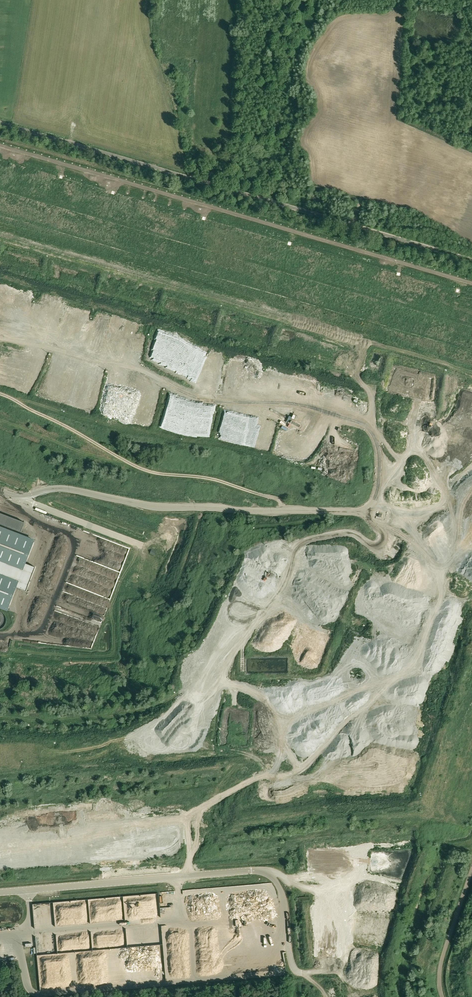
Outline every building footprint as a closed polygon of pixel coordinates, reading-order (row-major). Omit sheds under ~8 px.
[(0,513),(0,524),(21,532),(24,522),(0,513)] [(8,610),(35,540),(0,526),(0,607),(8,610)]
